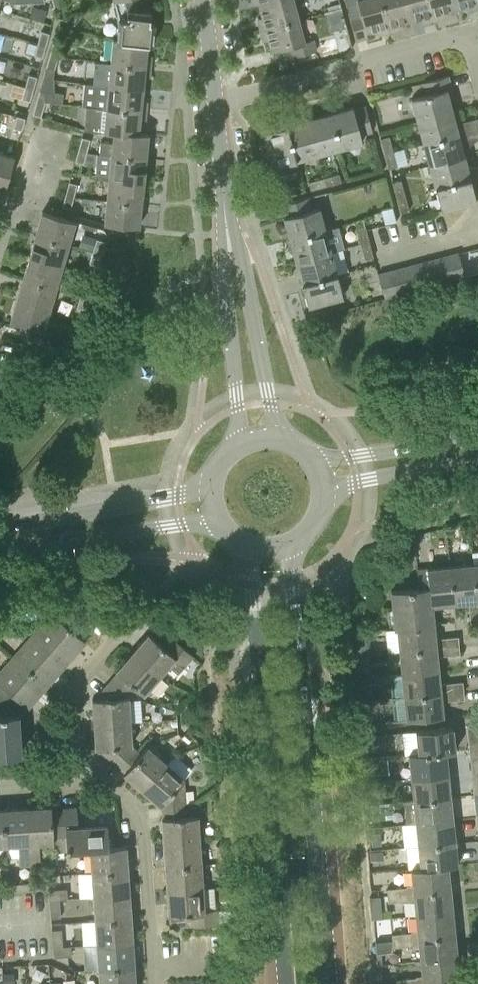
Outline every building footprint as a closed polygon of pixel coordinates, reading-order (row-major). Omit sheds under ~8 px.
[(63,6),(61,0),(53,0),(55,8),(63,6)] [(147,44),(152,45),(154,22),(150,22),(151,12),(144,11),(141,0),(115,0),(114,0),(118,18),(116,39),(113,39),(113,41),(147,44)] [(299,19),(294,0),(282,0),(260,6),(263,17),(258,18),(261,29),(299,19)] [(390,31),(381,0),(357,0),(360,12),(350,15),(356,40),(368,37),(366,32),(377,29),(379,34),(390,31)] [(411,20),(406,0),(381,0),(390,31),(401,28),(399,23),(411,20)] [(433,19),(428,0),(406,0),(411,20),(421,17),(423,22),(433,19)] [(454,8),(452,0),(428,0),(433,19),(445,16),(444,11),(454,8)] [(477,7),(476,0),(452,0),(454,8),(466,5),(467,10),(477,7)] [(316,50),(313,39),(305,41),(299,19),(261,29),(264,40),(269,39),(272,51),(290,46),(293,57),(316,50)] [(38,43),(46,45),(49,33),(41,31),(38,43)] [(110,62),(151,66),(152,56),(146,55),(147,44),(113,41),(110,62)] [(34,55),(43,57),(46,45),(38,43),(34,55)] [(50,55),(58,57),(61,45),(53,43),(50,55)] [(47,67),(55,69),(58,57),(50,55),(47,67)] [(108,85),(143,88),(144,76),(150,77),(151,66),(110,62),(108,85)] [(26,86),(33,89),(37,77),(29,74),(26,86)] [(417,121),(453,111),(450,100),(455,98),(449,75),(423,82),(426,94),(411,98),(417,121)] [(106,108),(146,112),(147,101),(142,100),(143,88),(108,85),(106,108)] [(22,98),(30,101),(33,89),(26,86),(22,98)] [(36,102),(44,104),(48,92),(40,90),(36,102)] [(33,114),(41,116),(44,104),(36,102),(33,114)] [(361,135),(373,132),(366,106),(354,109),(353,107),(330,113),(340,149),(363,142),(361,135)] [(104,129),(139,132),(140,122),(145,122),(146,112),(106,108),(104,129)] [(423,143),(464,132),(461,122),(456,123),(453,111),(417,121),(423,143)] [(318,155),(340,149),(330,113),(308,119),(318,155)] [(14,128),(22,130),(25,118),(17,116),(14,128)] [(297,160),(318,155),(308,119),(286,125),(296,160),(297,160)] [(273,166),(296,160),(286,125),(263,131),(273,166)] [(111,154),(146,157),(148,133),(139,132),(104,129),(103,131),(113,132),(111,154)] [(429,166),(465,156),(461,144),(466,142),(464,132),(423,143),(429,166)] [(385,153),(393,151),(389,136),(381,138),(385,153)] [(79,149),(87,151),(90,139),(82,137),(79,149)] [(76,161),(84,163),(87,151),(79,149),(76,161)] [(389,168),(397,166),(393,151),(385,153),(389,168)] [(5,190),(14,156),(0,152),(0,188),(5,190)] [(109,176),(143,180),(146,157),(111,154),(109,176)] [(435,187),(475,176),(473,166),(468,168),(465,156),(429,166),(434,186),(435,186),(435,187)] [(326,186),(341,182),(339,174),(324,178),(326,186)] [(107,200),(141,204),(143,180),(109,176),(107,200)] [(477,200),(473,188),(477,186),(475,176),(435,187),(442,210),(477,200)] [(311,190),(326,186),(324,178),(308,182),(311,190)] [(397,197),(405,195),(401,180),(393,182),(397,197)] [(66,194),(74,196),(78,184),(70,182),(66,194)] [(281,198),(296,194),(294,186),(279,190),(281,198)] [(63,206),(70,208),(74,196),(66,194),(63,206)] [(401,212),(409,210),(405,195),(397,197),(401,212)] [(290,239),(326,229),(320,207),(312,209),(309,197),(283,204),(286,216),(284,216),(290,239)] [(141,204),(107,200),(104,223),(139,226),(141,204)] [(36,234),(69,244),(76,221),(42,212),(36,234)] [(361,244),(369,242),(365,227),(357,229),(361,244)] [(296,261),(332,252),(326,229),(290,239),(296,261)] [(29,256),(63,266),(69,244),(36,234),(29,256)] [(93,251),(101,253),(105,241),(97,239),(93,251)] [(365,259),(373,257),(369,242),(361,244),(365,259)] [(90,263),(98,265),(101,253),(93,251),(90,263)] [(302,283),(337,273),(332,252),(296,261),(302,283)] [(453,281),(463,278),(459,253),(447,256),(453,281)] [(23,277),(56,287),(63,266),(29,256),(23,277)] [(442,284),(453,281),(447,256),(435,259),(442,284)] [(431,287),(442,284),(435,259),(424,262),(431,287)] [(420,290),(431,287),(424,262),(413,265),(420,290)] [(408,293),(420,290),(413,265),(402,268),(408,293)] [(397,296),(408,293),(402,268),(390,271),(397,296)] [(385,299),(397,296),(390,271),(378,274),(385,299)] [(308,306),(343,297),(337,273),(302,283),(308,306)] [(16,301),(50,310),(56,287),(23,277),(16,301)] [(84,282),(81,295),(88,297),(92,285),(84,282)] [(77,307),(85,309),(88,297),(81,295),(77,307)] [(50,310),(16,301),(10,323),(43,332),(50,310)] [(69,340),(82,343),(84,335),(72,331),(69,340)] [(477,624),(477,612),(473,563),(449,566),(453,603),(469,602),(471,625),(477,624)] [(432,606),(453,603),(449,566),(428,568),(432,606)] [(434,625),(432,606),(428,568),(427,568),(427,567),(417,568),(419,588),(390,591),(394,629),(397,629),(434,625)] [(32,633),(67,663),(86,642),(51,611),(32,633)] [(399,651),(459,645),(458,636),(436,639),(434,625),(397,629),(399,651)] [(47,686),(67,663),(32,633),(12,656),(47,686)] [(184,668),(194,656),(173,638),(165,647),(148,633),(132,652),(160,676),(174,660),(184,668)] [(401,674),(439,670),(437,656),(460,654),(459,645),(399,651),(401,674)] [(144,695),(160,676),(132,652),(116,670),(122,676),(112,688),(132,694),(136,688),(144,695)] [(47,686),(12,656),(0,669),(0,683),(24,705),(28,708),(47,686)] [(403,696),(464,690),(463,681),(440,684),(439,670),(401,674),(403,696)] [(18,713),(24,705),(0,683),(0,756),(21,754),(18,713)] [(95,724),(131,721),(129,697),(132,694),(112,688),(104,698),(93,699),(95,724)] [(406,720),(443,716),(442,701),(465,699),(464,690),(403,696),(406,720)] [(129,767),(141,752),(133,746),(131,721),(95,724),(96,748),(107,747),(129,767)] [(408,755),(446,752),(456,751),(453,726),(415,730),(417,753),(408,753),(408,755)] [(477,755),(477,742),(469,743),(470,756),(477,755)] [(124,773),(143,789),(166,762),(148,745),(141,752),(129,767),(124,773)] [(411,778),(448,774),(446,752),(408,755),(411,778)] [(163,818),(187,816),(184,779),(185,778),(166,762),(143,789),(161,806),(162,804),(163,818)] [(413,801),(450,797),(448,774),(411,778),(413,801)] [(415,823),(453,819),(450,797),(413,801),(415,823)] [(39,843),(53,842),(51,810),(51,807),(27,808),(31,866),(41,865),(39,843)] [(20,866),(31,866),(27,808),(3,810),(5,846),(18,845),(20,866)] [(89,849),(109,847),(107,826),(78,828),(76,808),(51,810),(53,842),(53,852),(66,851),(89,849)] [(164,842),(200,839),(198,815),(187,816),(163,818),(162,818),(164,842)] [(417,846),(455,842),(453,819),(415,823),(417,846)] [(166,867),(202,865),(200,839),(164,842),(166,867)] [(420,868),(447,866),(457,865),(455,842),(417,846),(420,868)] [(218,863),(228,862),(226,844),(216,845),(218,863)] [(91,872),(127,870),(126,846),(109,847),(89,849),(91,872)] [(220,881),(230,880),(228,862),(218,863),(220,881)] [(167,891),(203,888),(202,865),(166,867),(167,891)] [(407,892),(450,888),(447,866),(420,868),(410,869),(412,886),(396,888),(397,901),(407,900),(407,892)] [(93,897),(129,895),(127,870),(91,872),(93,897)] [(234,908),(217,909),(205,910),(203,888),(167,891),(169,915),(191,914),(192,926),(235,923),(234,908)] [(397,901),(396,888),(387,889),(388,902),(397,901)] [(415,915),(452,911),(450,888),(407,892),(407,900),(413,899),(415,915)] [(60,899),(67,898),(67,889),(49,890),(50,899),(60,899)] [(94,921),(131,918),(129,895),(93,897),(94,921)] [(51,917),(61,917),(60,899),(50,899),(51,917)] [(418,944),(417,938),(454,934),(452,911),(415,915),(417,931),(405,932),(406,944),(418,944)] [(96,944),(132,941),(131,918),(94,921),(96,944)] [(53,947),(63,946),(62,929),(52,930),(53,947)] [(393,946),(406,944),(405,932),(392,934),(392,940),(393,946)] [(454,934),(417,938),(418,944),(420,960),(457,956),(454,934)] [(98,968),(134,966),(132,941),(96,944),(98,968)] [(54,957),(72,956),(71,946),(63,946),(53,947),(54,957)] [(422,983),(459,980),(457,956),(420,960),(421,977),(409,978),(410,983),(422,983)] [(134,966),(98,968),(99,983),(135,983),(134,966)]
